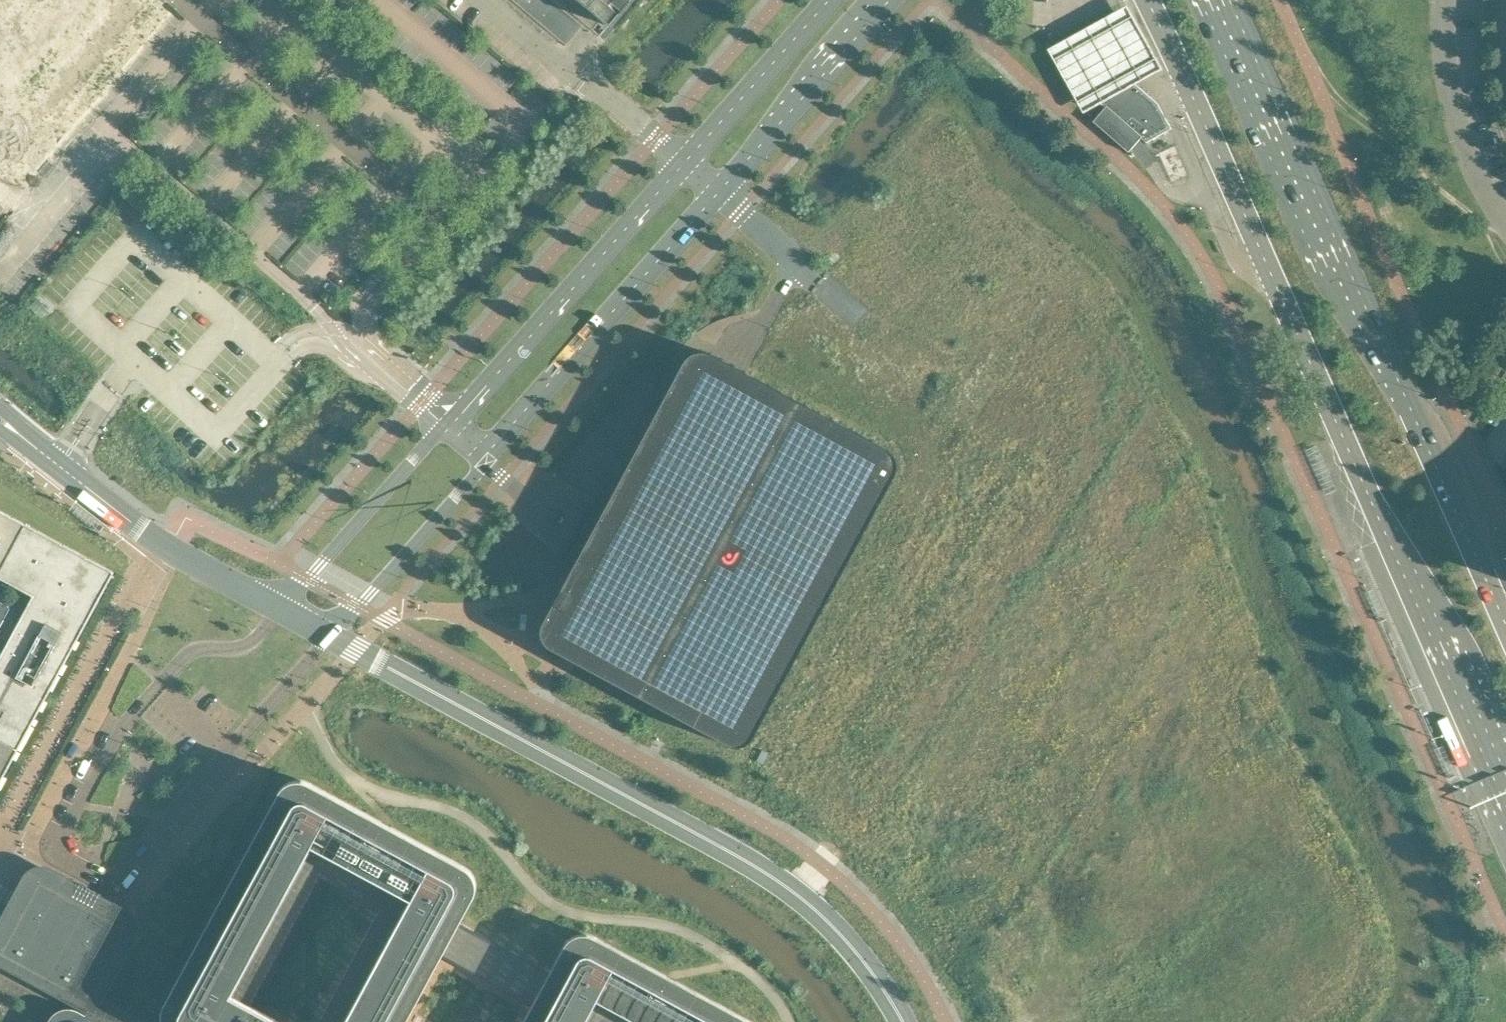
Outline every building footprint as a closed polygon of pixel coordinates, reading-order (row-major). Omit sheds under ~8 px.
[(607,25),(608,25),(610,27),(632,0),(579,0),(607,25)] [(1048,49),(1044,51),(1080,114),(1160,70),(1124,7),(1048,49)] [(1157,104),(1134,84),(1121,73),(1093,88),(1101,103),(1106,107),(1097,116),(1093,121),(1128,152),(1134,146),(1141,137),(1145,141),(1146,142),(1171,128),(1157,104)] [(741,370),(709,354),(705,352),(700,351),(695,352),(690,354),(686,357),(683,362),(589,536),(553,603),(542,622),(540,627),(540,632),(541,638),(543,642),(546,646),(551,649),(572,661),(726,744),(732,746),(737,747),(742,746),(747,743),(751,740),(754,735),(894,476),(896,471),(897,466),(896,461),(894,457),(891,453),(887,450),(741,370)] [(19,749),(115,572),(26,524),(0,510),(0,784),(19,749)] [(898,601),(921,612),(933,589),(910,577),(898,601)] [(474,698),(476,688),(460,686),(458,695),(474,698)] [(749,1021),(676,982),(667,977),(594,937),(588,935),(583,935),(577,935),(572,938),(568,941),(565,946),(550,972),(458,923),(473,896),(475,891),(475,885),(474,879),(472,874),(468,870),(463,867),(391,828),(382,823),(308,783),(303,781),(297,781),(292,782),(286,784),(282,788),(279,793),(189,960),(166,1003),(163,1007),(162,1013),(163,1018),(164,1021),(280,1021),(250,1006),(320,876),(380,908),(319,1021),(405,1021),(440,957),(532,1006),(523,1021),(750,1021),(749,1021)] [(0,919),(0,933),(30,876),(62,894),(72,899),(73,897),(75,896),(77,894),(79,894),(81,894),(85,894),(88,896),(91,899),(92,902),(93,906),(92,909),(101,915),(134,932),(136,928),(137,924),(136,921),(135,917),(133,913),(129,911),(49,867),(40,865),(31,868),(23,875),(0,919)] [(75,1007),(87,1013),(86,1015),(80,1011),(77,1010),(74,1009),(71,1009),(67,1009),(64,1009),(61,1010),(57,1012),(54,1014),(52,1017),(50,1020),(49,1021),(148,1021),(105,998),(100,996),(134,932),(101,915),(92,909),(93,906),(92,902),(91,899),(88,896),(85,894),(81,894),(79,894),(77,894),(75,896),(73,897),(72,899),(62,894),(30,876),(0,933),(0,966),(75,1007)]
